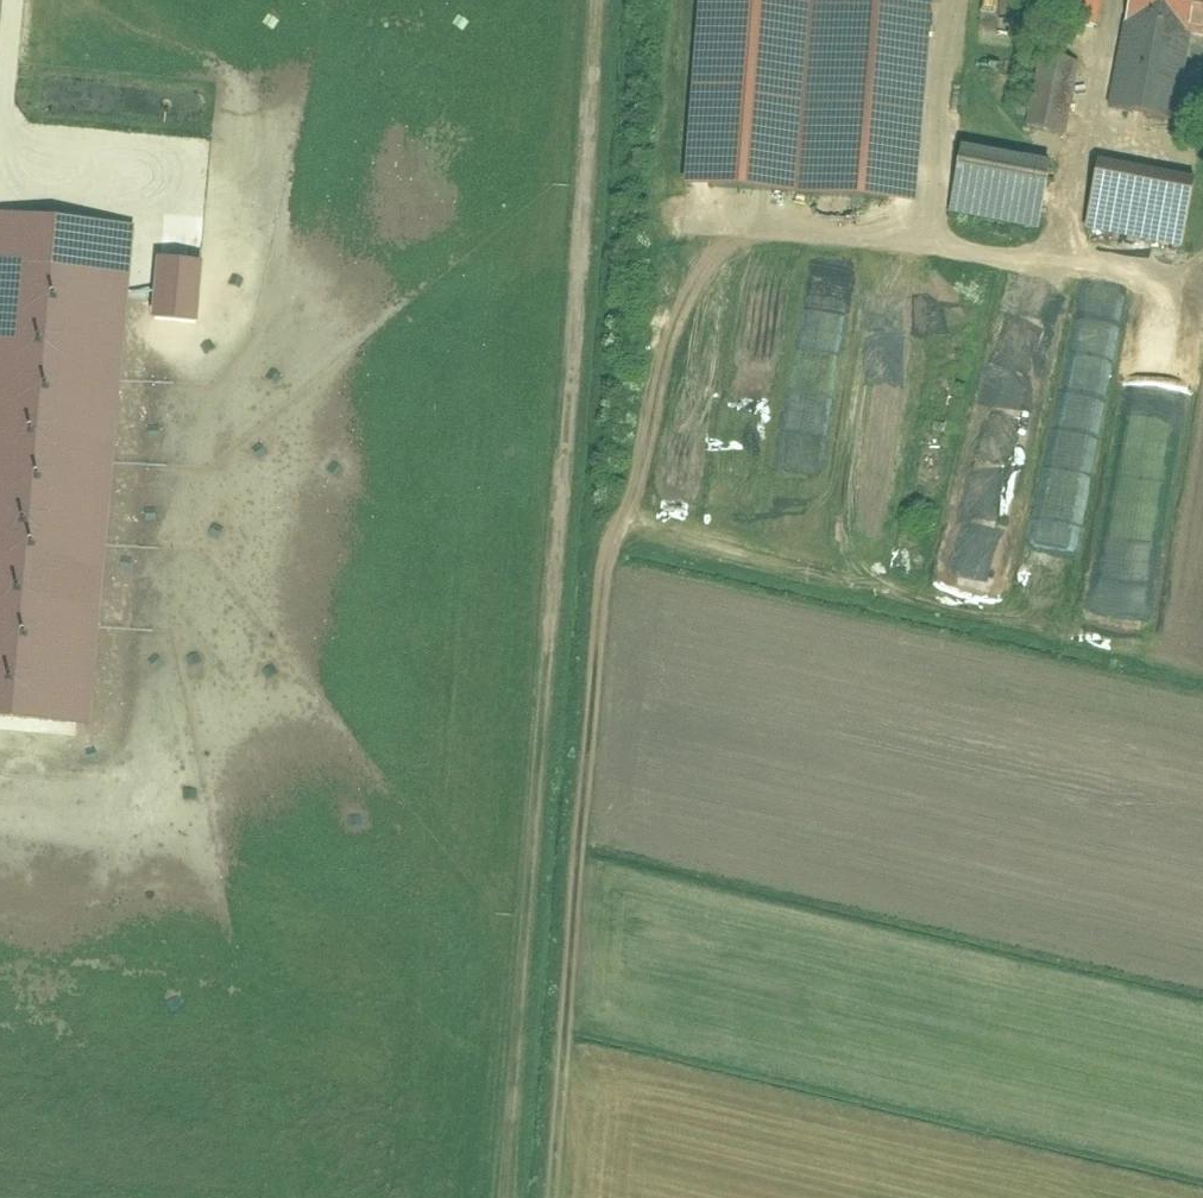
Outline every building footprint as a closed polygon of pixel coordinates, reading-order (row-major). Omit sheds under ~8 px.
[(795,202),(914,210),(928,0),(808,0),(795,202)] [(1094,45),(1103,0),(1063,0),(1056,38),(1094,45)] [(1109,112),(1175,126),(1194,36),(1202,38),(1202,0),(1133,0),(1128,22),(1109,112)] [(1035,66),(1024,132),(1068,139),(1078,73),(1035,66)] [(964,154),(950,219),(1029,236),(1043,171),(964,154)] [(1103,165),(1090,229),(1182,248),(1196,185),(1103,165)] [(0,218),(0,713),(82,721),(127,229),(0,218)] [(202,263),(160,259),(155,320),(197,324),(202,263)]
